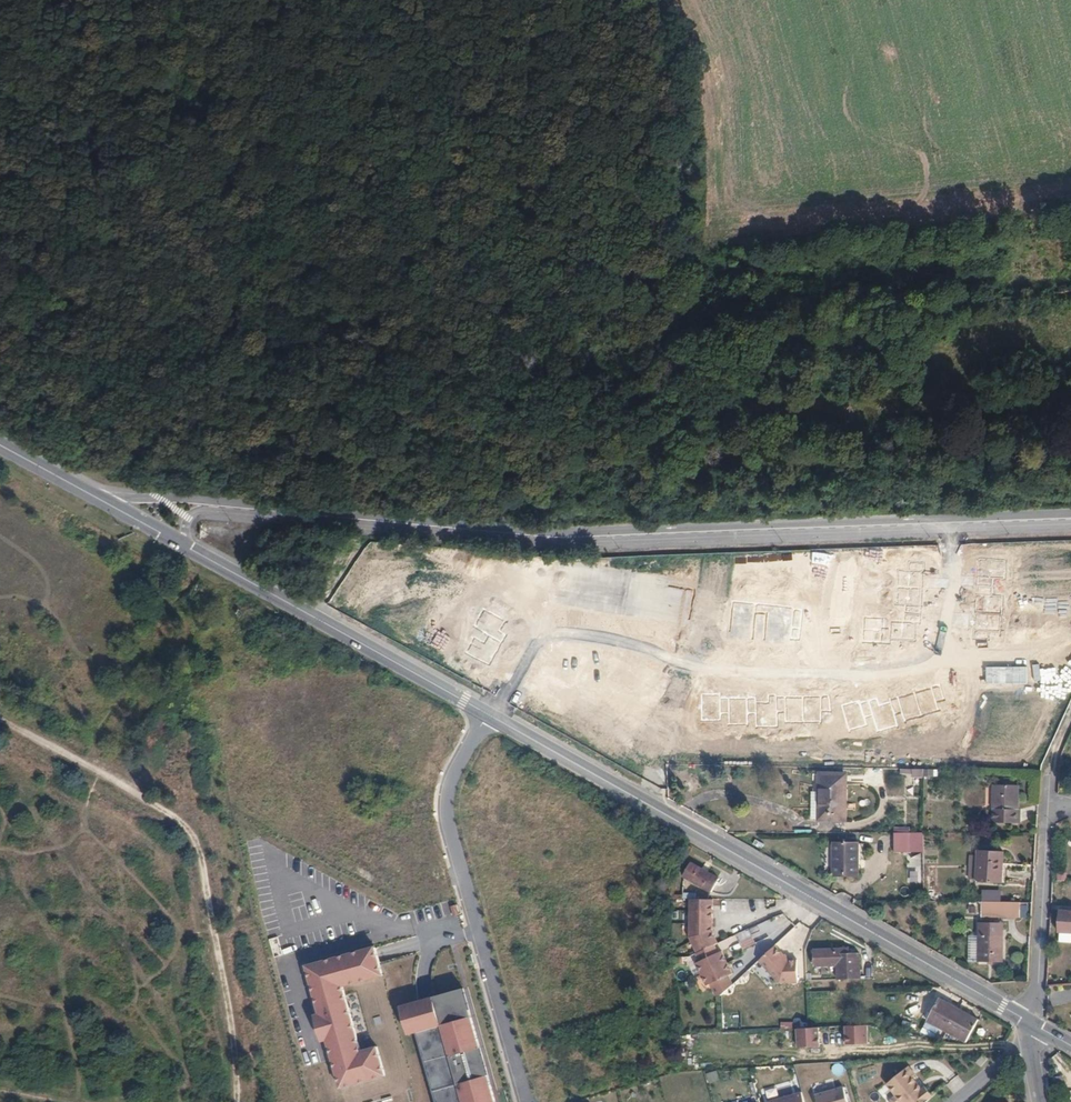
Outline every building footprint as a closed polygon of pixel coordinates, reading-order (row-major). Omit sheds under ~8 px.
[(672,512),(673,502),(657,502),(656,512),(672,512)] [(1005,560),(978,559),(977,577),(992,578),(1004,578),(1005,560)] [(909,560),(909,569),(923,571),(925,571),(925,562),(909,560)] [(922,587),(923,571),(909,569),(899,568),(897,585),(922,587)] [(992,578),(977,577),(977,586),(992,587),(992,578)] [(591,584),(587,605),(598,607),(602,586),(591,584)] [(922,587),(897,585),(896,604),(906,604),(921,605),(922,587)] [(992,587),(977,586),(976,594),(991,595),(992,587)] [(660,596),(649,594),(645,615),(656,617),(660,596)] [(991,595),(976,594),(975,612),(1001,614),(1002,596),(991,595)] [(769,603),(732,600),(729,630),(736,630),(736,636),(747,637),(752,638),(752,637),(754,616),(765,617),(763,638),(763,639),(768,639),(779,640),(790,641),(791,638),(799,639),(802,609),(793,608),(794,606),(780,604),(769,603)] [(618,615),(620,604),(615,603),(614,610),(598,607),(597,612),(618,615)] [(922,605),(921,605),(906,604),(906,612),(921,613),(922,605)] [(473,625),(487,633),(491,625),(498,629),(504,619),(483,607),(473,625)] [(921,623),(921,613),(906,612),(905,621),(916,623),(921,623)] [(1001,614),(975,612),(974,630),(989,631),(999,631),(1001,614)] [(765,617),(754,616),(752,637),(763,638),(765,617)] [(863,641),(881,642),(882,627),(883,617),(865,616),(863,641)] [(915,640),(916,623),(905,621),(892,620),(891,627),(890,639),(915,640)] [(505,633),(498,629),(491,625),(487,633),(501,641),(505,633)] [(890,639),(891,627),(882,627),(881,642),(890,643),(890,639)] [(989,631),(974,630),(973,638),(988,639),(989,631)] [(487,633),(483,640),(496,648),(501,641),(487,633)] [(487,664),(496,648),(483,640),(473,635),(464,651),(487,664)] [(608,674),(615,679),(623,665),(616,661),(612,668),(608,674)] [(604,663),(597,677),(604,681),(608,674),(612,668),(604,663)] [(553,668),(548,665),(544,673),(557,680),(562,673),(553,668)] [(642,686),(650,672),(642,668),(639,674),(635,682),(642,686)] [(553,687),(557,680),(544,673),(540,680),(546,684),(553,687)] [(939,685),(931,687),(936,702),(944,699),(939,685)] [(931,687),(914,693),(921,715),(938,710),(936,702),(931,687)] [(720,693),(702,693),(702,720),(720,720),(720,713),(720,697),(720,693)] [(914,693),(898,697),(902,713),(904,721),(921,715),(914,693)] [(768,694),(768,701),(768,709),(776,709),(776,695),(776,694),(768,694)] [(785,695),(776,695),(776,709),(776,711),(785,711),(785,695)] [(803,695),(785,695),(785,711),(785,721),(803,721),(803,695)] [(821,695),(803,695),(803,721),(821,721),(821,711),(821,695)] [(830,695),(821,695),(821,711),(830,711),(830,695)] [(729,697),(720,697),(720,713),(729,713),(729,697)] [(748,697),(729,697),(729,713),(729,723),(748,723),(748,713),(748,697)] [(756,697),(748,697),(748,713),(756,713),(756,701),(756,697)] [(902,713),(898,697),(889,699),(890,702),(894,716),(902,713)] [(868,701),(873,715),(880,712),(878,706),(876,698),(868,701)] [(859,700),(841,705),(849,730),(866,725),(864,717),(859,703),(859,700)] [(776,711),(776,709),(768,709),(768,701),(756,701),(756,713),(756,726),(776,726),(776,711)] [(868,701),(859,703),(864,717),(873,715),(868,701)] [(890,702),(878,706),(880,712),(873,715),(878,731),(897,726),(894,716),(890,702)] [(821,793),(820,818),(845,819),(846,775),(821,774),(821,793)] [(1017,823),(1019,785),(1014,785),(1014,781),(1006,780),(1006,784),(995,784),(994,823),(1017,823)] [(923,833),(894,833),(894,852),(923,852),(923,833)] [(859,875),(859,843),(834,842),(833,875),(859,875)] [(978,855),(976,880),(976,882),(1004,883),(1005,864),(1002,864),(1003,851),(978,850),(978,855)] [(969,879),(976,880),(978,855),(970,855),(969,879)] [(711,892),(719,879),(691,862),(683,875),(711,892)] [(960,879),(959,902),(968,902),(969,879),(960,879)] [(708,898),(691,898),(690,934),(699,952),(714,945),(718,944),(713,932),(713,898),(708,898)] [(1020,917),(1021,902),(982,902),(982,917),(1020,917)] [(460,914),(457,904),(451,906),(454,915),(460,914)] [(1060,910),(1059,933),(1070,934),(1070,911),(1060,910)] [(1003,962),(1003,935),(999,935),(999,922),(978,923),(978,944),(978,962),(1003,962)] [(970,961),(978,962),(978,944),(970,944),(970,961)] [(699,952),(697,953),(700,961),(697,963),(707,985),(711,984),(716,996),(721,996),(733,985),(729,976),(732,974),(722,951),(718,953),(714,945),(699,952)] [(378,957),(375,946),(306,965),(320,1013),(314,1015),(321,1040),(327,1039),(340,1087),(385,1074),(377,1046),(361,1050),(343,985),(383,974),(378,957)] [(776,947),(760,961),(780,983),(791,983),(791,984),(799,984),(798,961),(789,961),(776,947)] [(837,965),(838,980),(860,978),(858,954),(849,954),(845,954),(844,948),(814,950),(814,966),(837,965)] [(472,1016),(464,987),(435,995),(424,998),(400,1005),(408,1034),(416,1031),(436,1101),(495,1101),(472,1016)] [(927,1021),(946,1031),(957,1012),(947,1007),(948,1004),(940,998),(927,1021)] [(947,1007),(957,1012),(959,1009),(948,1004),(947,1007)] [(380,1018),(392,1015),(391,1009),(379,1012),(380,1018)] [(959,1009),(957,1012),(967,1018),(969,1015),(959,1009)] [(957,1012),(946,1031),(966,1042),(978,1020),(969,1015),(967,1018),(957,1012)] [(868,1025),(846,1026),(846,1044),(868,1044),(868,1025)] [(800,1028),(797,1028),(798,1047),(820,1046),(819,1027),(810,1027),(800,1028)] [(988,1059),(983,1055),(976,1063),(981,1067),(988,1059)] [(910,1066),(887,1084),(896,1095),(891,1099),(890,1101),(928,1101),(930,1100),(933,1097),(926,1088),(923,1090),(914,1079),(917,1076),(910,1066)] [(709,1082),(719,1079),(716,1069),(706,1072),(709,1082)] [(1061,1076),(1052,1077),(1054,1094),(1063,1092),(1061,1076)] [(815,1095),(817,1101),(847,1101),(843,1087),(815,1095)] [(767,1101),(798,1101),(795,1094),(767,1101)]
